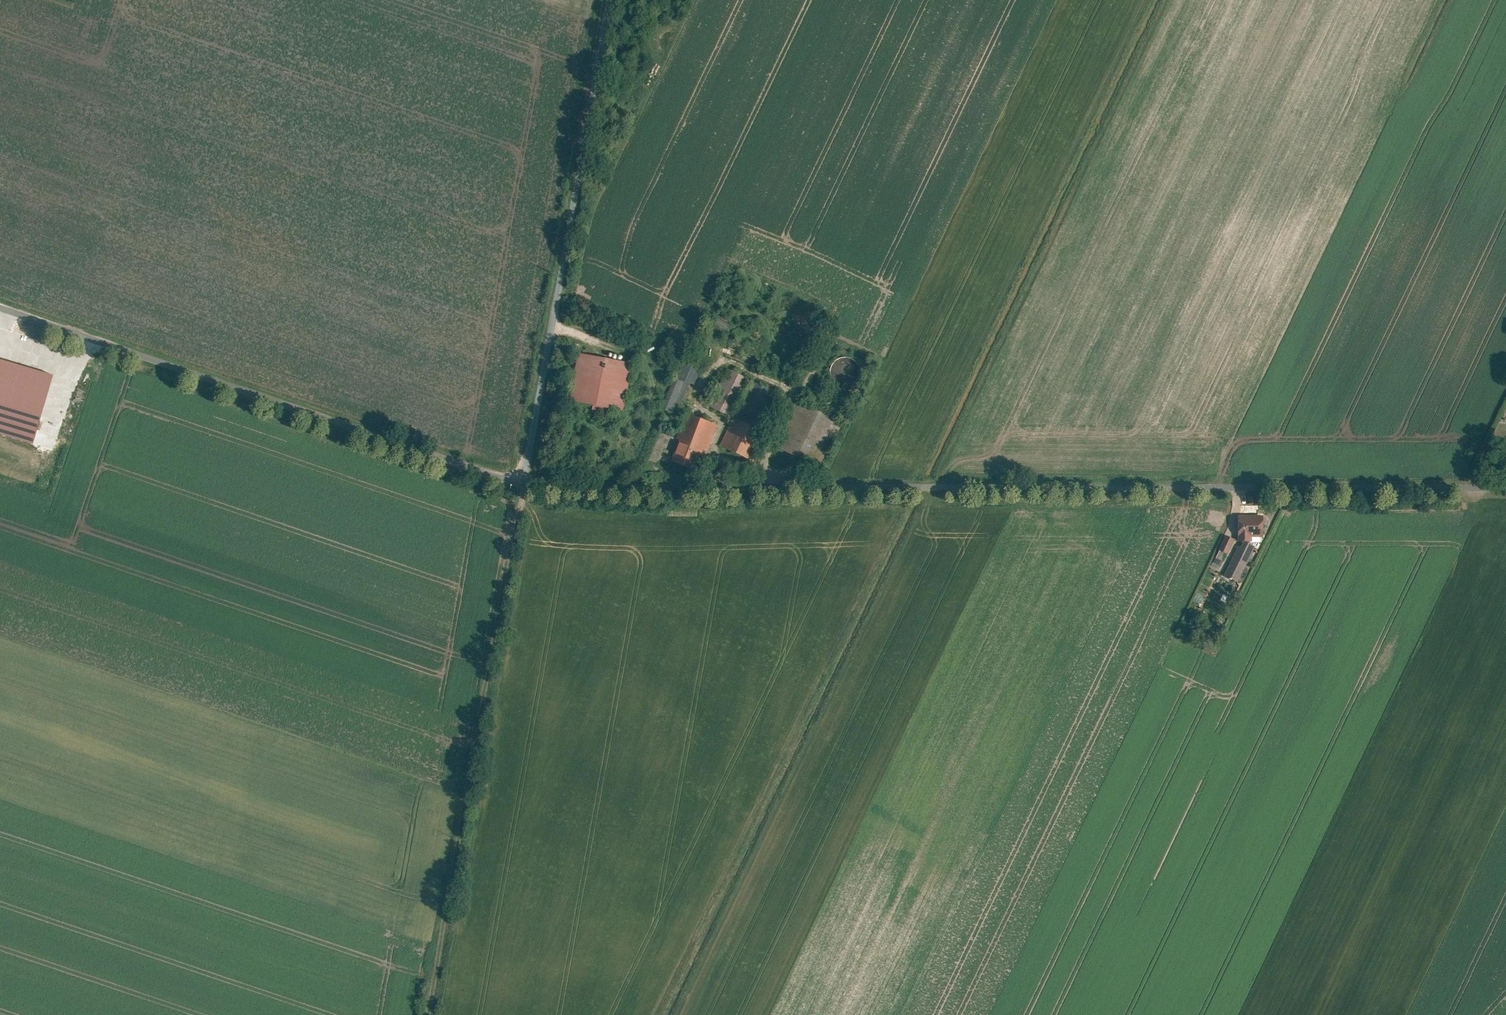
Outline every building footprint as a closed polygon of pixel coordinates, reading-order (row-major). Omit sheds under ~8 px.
[(632,365),(579,354),(569,399),(622,411),(632,365)] [(65,367),(52,362),(46,378),(60,382),(65,367)] [(701,371),(680,363),(660,410),(676,417),(690,384),(694,386),(701,371)] [(774,391),(726,368),(708,406),(732,418),(755,429),(774,391)] [(845,425),(797,402),(774,448),(822,471),(845,425)] [(0,403),(0,434),(41,447),(50,419),(0,403)] [(717,426),(685,413),(675,439),(680,441),(671,462),(694,471),(700,456),(704,458),(717,426)] [(754,463),(767,434),(755,429),(732,418),(719,446),(754,463)] [(1263,516),(1237,516),(1237,543),(1243,543),(1248,543),(1252,543),(1252,539),(1263,539),(1263,516)] [(1235,541),(1225,536),(1218,551),(1227,556),(1235,541)] [(1255,546),(1248,543),(1243,543),(1241,548),(1238,547),(1224,576),(1238,582),(1255,546)]
